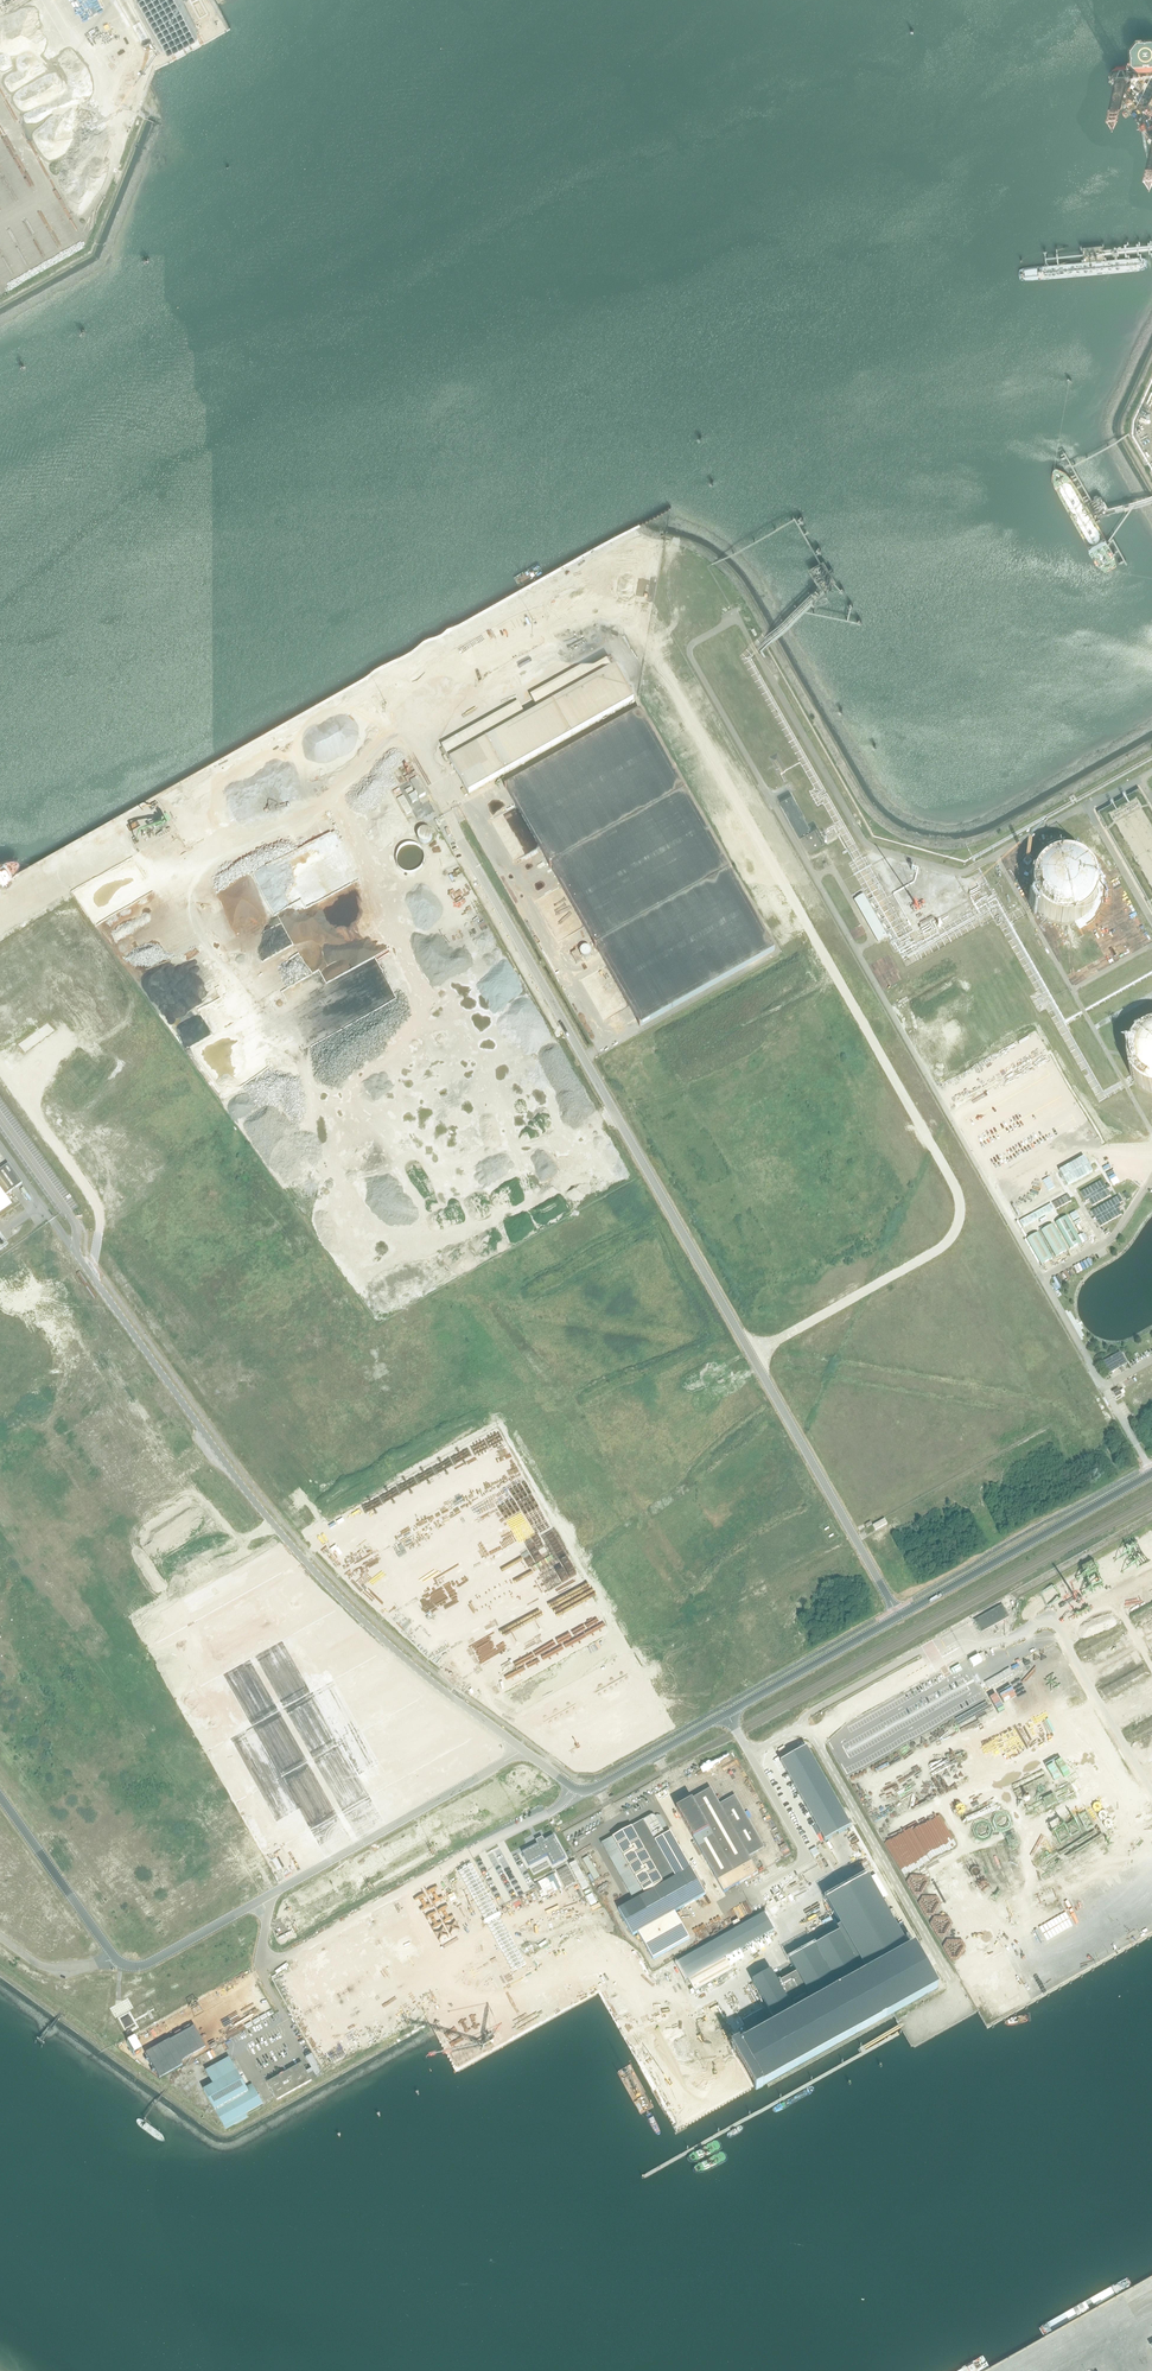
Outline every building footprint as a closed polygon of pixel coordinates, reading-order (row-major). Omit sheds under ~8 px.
[(126,68),(129,66),(125,59),(113,65),(117,73),(126,68)] [(523,595),(528,606),(532,604),(531,600),(539,597),(536,590),(523,595)] [(535,700),(615,662),(609,651),(529,689),(535,700)] [(403,665),(395,669),(398,675),(406,671),(403,665)] [(468,794),(634,700),(615,667),(450,761),(468,794)] [(390,683),(395,680),(392,674),(386,677),(390,683)] [(640,1026),(775,950),(640,711),(505,787),(640,1026)] [(359,733),(356,729),(350,733),(353,737),(359,733)] [(774,752),(768,755),(776,771),(782,767),(774,752)] [(410,779),(418,796),(429,790),(421,773),(410,779)] [(1139,785),(1097,808),(1151,906),(1151,808),(1139,785)] [(421,809),(432,806),(429,798),(419,802),(421,809)] [(434,835),(439,832),(436,825),(430,828),(434,835)] [(424,843),(425,843),(426,843),(427,843),(428,843),(429,842),(430,842),(430,841),(431,841),(431,840),(432,839),(432,838),(432,837),(432,836),(432,835),(432,834),(431,833),(431,832),(430,831),(429,830),(428,830),(427,829),(426,829),(425,829),(424,829),(423,829),(422,829),(421,830),(420,830),(420,831),(419,832),(418,833),(418,834),(418,835),(418,836),(418,837),(418,838),(418,839),(419,840),(419,841),(420,841),(420,842),(421,842),(422,843),(423,843),(424,843)] [(1093,890),(1093,887),(1093,884),(1093,880),(1092,877),(1091,875),(1088,870),(1086,867),(1085,865),(1083,863),(1080,861),(1078,860),(1075,858),(1072,857),(1069,856),(1065,856),(1063,855),(1059,856),(1056,856),(1053,857),(1050,858),(1048,859),(1044,861),(1040,864),(1038,867),(1036,869),(1034,872),(1033,875),(1032,877),(1031,880),(1031,883),(1031,886),(1031,890),(1031,893),(1032,895),(1033,899),(1034,901),(1036,904),(1037,906),(1039,909),(1043,912),(1045,913),(1049,915),(1052,917),(1055,917),(1059,918),(1061,918),(1065,918),(1068,918),(1072,917),(1074,916),(1076,915),(1079,913),(1082,911),(1084,909),(1086,907),(1088,904),(1090,901),(1091,899),(1092,895),(1093,893),(1093,890)] [(876,940),(887,934),(864,892),(853,898),(876,940)] [(585,957),(587,957),(588,957),(589,956),(590,955),(591,954),(591,952),(591,951),(591,950),(591,949),(590,948),(589,947),(588,947),(587,946),(586,946),(585,946),(584,946),(583,947),(582,947),(581,948),(581,949),(580,950),(580,952),(580,953),(581,954),(581,955),(582,956),(583,956),(584,957),(585,957)] [(571,963),(581,958),(578,953),(568,958),(571,963)] [(1036,1008),(1028,994),(1024,996),(1032,1011),(1036,1008)] [(1151,1026),(1149,1026),(1145,1027),(1143,1028),(1139,1030),(1136,1033),(1134,1034),(1131,1038),(1129,1041),(1127,1044),(1126,1047),(1126,1050),(1125,1053),(1125,1056),(1125,1060),(1125,1063),(1126,1066),(1127,1069),(1128,1072),(1130,1075),(1132,1077),(1134,1079),(1138,1083),(1141,1084),(1145,1086),(1147,1087),(1151,1088),(1151,1025),(1151,1026)] [(1067,1186),(1092,1172),(1084,1157),(1059,1171),(1067,1186)] [(21,1184),(8,1165),(0,1170),(0,1188),(5,1195),(21,1184)] [(1106,1186),(1102,1180),(1080,1192),(1086,1202),(1089,1200),(1092,1206),(1111,1196),(1107,1189),(1108,1189),(1110,1188),(1109,1185),(1108,1185),(1106,1186)] [(0,1191),(0,1214),(11,1206),(0,1191)] [(1056,1209),(1071,1201),(1068,1195),(1052,1203),(1056,1209)] [(1100,1227),(1122,1215),(1118,1209),(1121,1207),(1120,1205),(1119,1204),(1122,1202),(1119,1196),(1091,1212),(1094,1216),(1096,1220),(1100,1227)] [(1070,1215),(1083,1241),(1094,1235),(1081,1209),(1070,1215)] [(1080,1243),(1066,1218),(1057,1224),(1071,1248),(1080,1243)] [(1055,1257),(1067,1250),(1052,1224),(1041,1231),(1055,1257)] [(1041,1265),(1052,1258),(1038,1233),(1026,1239),(1041,1265)] [(1087,1265),(1092,1262),(1089,1256),(1083,1259),(1087,1265)] [(1107,1375),(1126,1364),(1120,1352),(1101,1363),(1107,1375)] [(1118,1388),(1112,1392),(1116,1398),(1122,1394),(1118,1388)] [(437,1538),(446,1554),(487,1531),(478,1515),(437,1538)] [(875,1530),(885,1524),(887,1523),(884,1519),(873,1526),(875,1530)] [(490,1536),(449,1559),(457,1575),(498,1552),(490,1536)] [(500,1554),(459,1577),(467,1592),(508,1569),(500,1554)] [(1117,1564),(1113,1566),(1117,1574),(1121,1571),(1117,1564)] [(392,1591),(401,1607),(442,1584),(433,1568),(392,1591)] [(510,1571),(469,1594),(477,1610),(518,1587),(510,1571)] [(443,1586),(402,1609),(410,1624),(452,1601),(443,1586)] [(528,1604),(520,1589),(478,1612),(487,1627),(528,1604)] [(453,1603),(412,1626),(420,1642),(461,1619),(453,1603)] [(582,1639),(610,1623),(603,1610),(575,1626),(582,1639)] [(1005,1619),(1000,1610),(980,1621),(985,1630),(1005,1619)] [(549,1657),(577,1641),(570,1629),(542,1645),(549,1657)] [(516,1676),(544,1660),(537,1648),(509,1663),(516,1676)] [(931,1659),(927,1661),(931,1670),(938,1667),(937,1664),(933,1666),(931,1659)] [(1151,1697),(1151,1683),(1140,1659),(1134,1662),(1151,1697)] [(481,1696),(509,1680),(502,1667),(474,1683),(481,1696)] [(991,1674),(1003,1703),(1009,1701),(996,1671),(991,1674)] [(997,1708),(1002,1705),(984,1673),(979,1676),(997,1708)] [(988,1716),(994,1713),(975,1674),(969,1677),(988,1716)] [(1117,1684),(1121,1683),(1119,1678),(1105,1684),(1108,1690),(1114,1687),(1112,1682),(1115,1681),(1117,1684)] [(497,1700),(504,1713),(532,1697),(525,1684),(497,1700)] [(934,1701),(952,1740),(960,1736),(962,1738),(965,1736),(960,1724),(955,1723),(952,1726),(943,1706),(944,1707),(948,1706),(954,1706),(958,1704),(958,1700),(957,1697),(964,1696),(966,1699),(965,1694),(957,1693),(961,1690),(962,1691),(961,1684),(950,1686),(955,1698),(946,1702),(938,1701),(941,1699),(939,1694),(938,1700),(937,1700),(934,1701)] [(976,1717),(982,1714),(971,1685),(965,1688),(976,1717)] [(920,1689),(915,1692),(922,1703),(927,1700),(920,1689)] [(263,1756),(337,1708),(329,1695),(251,1746),(257,1755),(261,1752),(263,1756)] [(920,1701),(913,1704),(945,1770),(952,1767),(920,1701)] [(929,1701),(923,1703),(957,1770),(965,1766),(956,1749),(953,1751),(951,1748),(953,1748),(929,1701)] [(382,1706),(376,1710),(384,1719),(390,1715),(382,1706)] [(902,1728),(913,1724),(908,1711),(900,1715),(902,1718),(898,1719),(902,1728)] [(1011,1718),(1005,1721),(1008,1728),(1014,1726),(1011,1718)] [(1089,1722),(1119,1777),(1125,1774),(1096,1718),(1089,1722)] [(1063,1719),(1056,1722),(1091,1791),(1097,1788),(1063,1719)] [(883,1737),(909,1788),(916,1784),(884,1722),(882,1724),(888,1735),(883,1737)] [(1081,1728),(1111,1781),(1118,1778),(1104,1754),(1103,1754),(1087,1725),(1081,1728)] [(861,1729),(856,1732),(860,1739),(865,1736),(861,1729)] [(851,1730),(846,1733),(885,1805),(893,1801),(892,1800),(900,1795),(891,1778),(887,1780),(889,1784),(883,1787),(860,1745),(862,1744),(860,1741),(857,1742),(851,1730)] [(999,1733),(1001,1740),(1007,1738),(1005,1731),(999,1733)] [(868,1741),(863,1744),(878,1772),(884,1769),(871,1745),(873,1744),(869,1736),(866,1737),(868,1741)] [(957,1744),(968,1766),(975,1763),(963,1741),(957,1744)] [(808,1747),(781,1763),(825,1841),(852,1826),(808,1747)] [(207,1796),(227,1782),(225,1779),(245,1764),(240,1757),(203,1783),(205,1787),(202,1789),(207,1796)] [(890,1769),(902,1798),(909,1795),(897,1767),(890,1769)] [(956,1782),(989,1848),(996,1845),(969,1790),(971,1789),(996,1839),(1002,1836),(975,1780),(976,1779),(975,1778),(971,1780),(967,1771),(962,1773),(964,1778),(956,1782)] [(1017,1839),(984,1778),(978,1782),(1011,1842),(1017,1839)] [(744,1790),(759,1826),(764,1824),(765,1826),(773,1823),(758,1785),(744,1790)] [(711,1789),(676,1808),(724,1892),(758,1873),(749,1856),(764,1848),(735,1795),(719,1804),(711,1789)] [(463,1792),(457,1796),(460,1801),(466,1797),(463,1792)] [(931,1798),(911,1808),(944,1872),(952,1868),(923,1812),(925,1817),(937,1810),(931,1798)] [(666,1835),(655,1816),(652,1815),(648,1817),(649,1818),(644,1820),(643,1820),(602,1843),(634,1901),(618,1910),(633,1936),(705,1894),(691,1869),(675,1878),(657,1846),(654,1841),(666,1835)] [(670,1832),(666,1835),(654,1841),(675,1878),(691,1869),(670,1832)] [(522,1852),(520,1853),(524,1860),(526,1859),(529,1865),(547,1854),(554,1868),(559,1865),(560,1867),(567,1863),(566,1861),(567,1860),(553,1835),(544,1841),(542,1837),(536,1840),(537,1844),(535,1845),(534,1844),(522,1851),(522,1852)] [(870,1860),(871,1861),(873,1860),(866,1846),(860,1849),(866,1861),(870,1860)] [(587,1863),(594,1859),(591,1853),(584,1856),(587,1863)] [(959,1891),(981,1931),(987,1928),(983,1920),(982,1920),(957,1876),(952,1879),(959,1891)] [(1100,1885),(1106,1882),(1104,1877),(1098,1881),(1100,1885)] [(448,1878),(432,1887),(438,1897),(453,1888),(448,1878)] [(737,2045),(732,2048),(733,2049),(734,2051),(734,2052),(751,2082),(755,2088),(756,2091),(762,2087),(762,2086),(888,2015),(889,2015),(893,2013),(938,1988),(915,1947),(908,1950),(868,1878),(826,1901),(843,1930),(826,1940),(801,1897),(779,1909),(803,1953),(790,1960),(796,1972),(790,1976),(788,1973),(782,1977),(784,1980),(777,1983),(771,1971),(752,1981),(776,2024),(739,2045),(737,2045)] [(822,1884),(825,1882),(824,1879),(811,1885),(814,1891),(823,1887),(822,1884)] [(950,1886),(945,1888),(949,1895),(954,1893),(950,1886)] [(971,1890),(984,1918),(990,1915),(977,1888),(971,1890)] [(952,1900),(985,1959),(992,1955),(959,1897),(952,1900)] [(572,1906),(560,1908),(561,1916),(574,1913),(572,1906)] [(1025,1915),(1031,1913),(1029,1910),(1014,1915),(1017,1922),(1026,1919),(1025,1915)] [(689,1939),(674,1912),(638,1933),(653,1960),(689,1939)] [(584,1915),(585,1924),(607,1922),(606,1913),(584,1915)] [(765,1913),(677,1963),(686,1979),(687,1979),(725,1958),(729,1964),(767,1942),(764,1936),(774,1930),(765,1913)] [(428,2013),(449,2001),(444,1993),(465,1981),(427,1914),(385,1938),(428,2013)] [(988,1918),(997,1941),(1003,1939),(994,1915),(988,1918)] [(17,1938),(24,1933),(19,1925),(11,1930),(17,1938)] [(987,1928),(981,1932),(993,1953),(999,1950),(987,1928)] [(370,1960),(375,1951),(367,1947),(362,1956),(370,1960)] [(732,1970),(729,1964),(725,1958),(687,1979),(694,1991),(732,1970)] [(355,1964),(347,1961),(343,1970),(357,1976),(359,1970),(354,1968),(355,1964)] [(1050,1980),(1024,1991),(1027,1999),(1053,1988),(1050,1980)] [(771,2026),(746,1983),(728,1993),(752,2037),(771,2026)] [(383,1990),(366,1998),(376,2018),(375,2019),(381,2032),(399,2023),(383,1990)] [(898,2011),(894,2013),(899,2023),(903,2021),(898,2011)] [(127,2031),(135,2027),(130,2017),(122,2021),(127,2031)] [(147,2025),(139,2030),(147,2043),(154,2038),(147,2025)] [(208,2049),(198,2031),(173,2045),(171,2042),(150,2054),(164,2078),(186,2066),(184,2062),(208,2049)] [(145,2067),(151,2064),(146,2051),(140,2053),(145,2067)] [(323,2073),(312,2054),(306,2058),(312,2069),(307,2072),(302,2063),(267,2083),(277,2100),(312,2081),(309,2075),(314,2072),(316,2077),(323,2073)] [(246,2088),(229,2057),(206,2071),(214,2084),(204,2090),(225,2129),(247,2116),(246,2113),(263,2104),(252,2084),(246,2088)] [(182,2086),(186,2090),(198,2079),(194,2075),(182,2086)]
